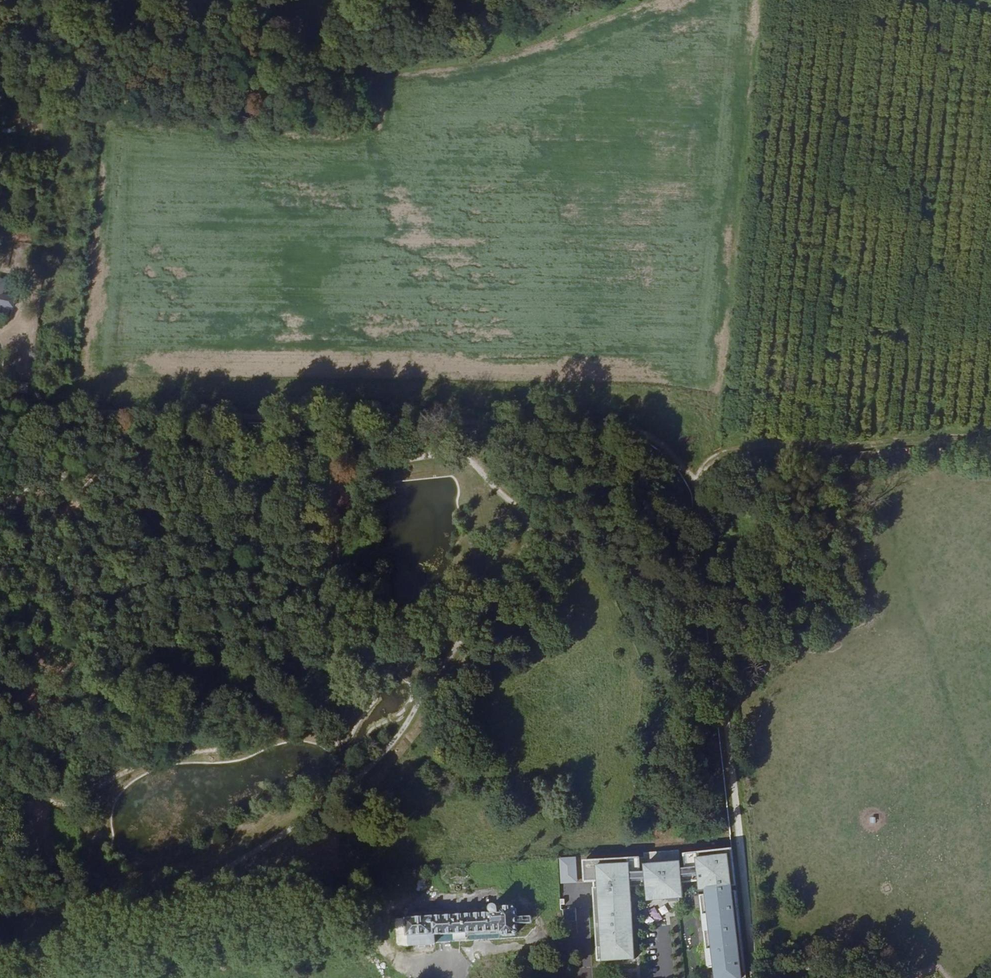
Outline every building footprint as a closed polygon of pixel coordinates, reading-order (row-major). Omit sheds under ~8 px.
[(728,230),(733,232),(737,222),(732,220),(728,230)] [(697,883),(707,977),(745,977),(730,849),(684,855),(685,868),(680,869),(679,855),(560,863),(561,882),(592,880),(598,960),(638,958),(633,886),(646,885),(647,900),(682,898),(681,884),(697,883)] [(649,902),(650,918),(667,917),(666,901),(649,902)] [(467,939),(466,935),(501,933),(501,935),(504,937),(515,937),(518,934),(516,910),(514,908),(502,908),(500,910),(499,910),(497,908),(497,907),(495,907),(492,907),(490,908),(489,909),(488,911),(488,912),(488,914),(406,920),(407,937),(409,937),(409,945),(409,947),(435,945),(435,936),(455,935),(455,940),(467,939)]
